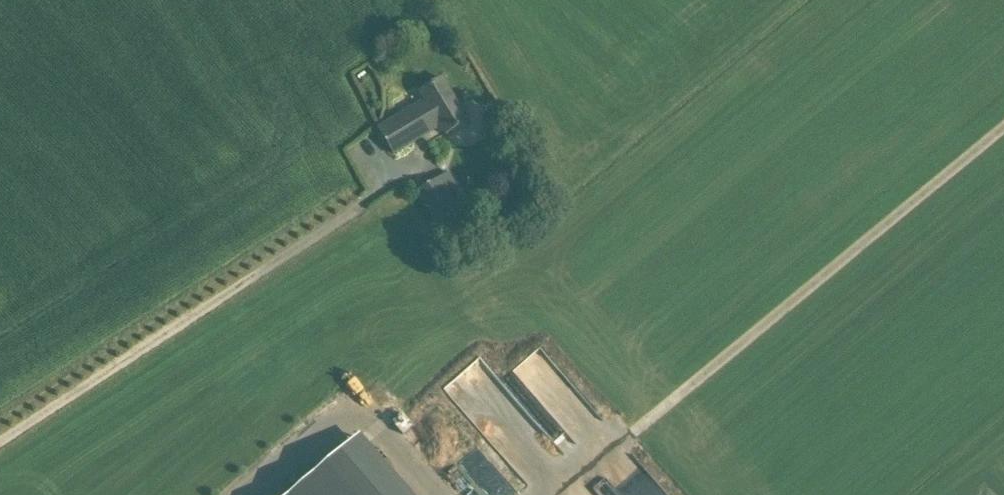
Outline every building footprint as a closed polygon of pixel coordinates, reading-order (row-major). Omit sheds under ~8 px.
[(447,135),(468,122),(442,77),(420,90),(426,100),(378,128),(394,154),(441,125),(447,135)] [(438,224),(459,212),(438,178),(418,190),(438,224)] [(517,474),(551,448),(484,363),(451,389),(517,474)] [(290,494),(408,494),(356,437),(290,494)] [(614,486),(603,494),(622,494),(614,486)]
